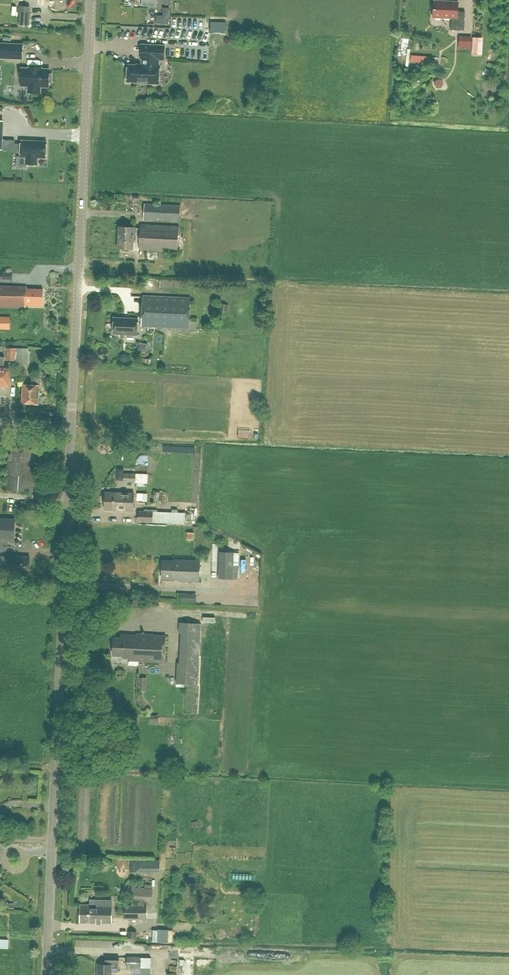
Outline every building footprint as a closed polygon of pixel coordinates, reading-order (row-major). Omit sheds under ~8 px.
[(451,29),(464,30),(465,12),(458,11),(458,2),(434,0),(433,17),(451,18),(451,29)] [(21,7),(20,25),(30,26),(31,8),(21,7)] [(168,13),(155,12),(154,20),(167,21),(168,13)] [(474,37),(474,53),(482,53),(482,37),(474,37)] [(22,58),(23,45),(0,44),(0,58),(22,58)] [(142,44),(141,59),(144,59),(144,65),(136,64),(136,65),(128,65),(127,81),(136,82),(136,83),(159,84),(160,65),(159,65),(159,60),(164,60),(165,46),(142,44)] [(22,68),(21,85),(28,86),(28,92),(40,93),(40,86),(49,87),(49,82),(52,82),(52,74),(49,74),(50,69),(41,69),(41,67),(29,67),(29,69),(22,68)] [(436,85),(444,84),(443,76),(436,77),(436,85)] [(38,157),(46,158),(46,141),(21,140),(21,157),(26,157),(26,164),(37,164),(38,157)] [(180,221),(181,205),(145,203),(144,219),(180,221)] [(177,251),(179,227),(141,224),(141,230),(135,230),(135,227),(119,226),(117,248),(134,249),(134,240),(140,240),(139,249),(177,251)] [(43,289),(26,288),(26,286),(0,285),(0,307),(25,308),(26,306),(42,306),(43,289)] [(191,298),(143,295),(141,326),(148,326),(148,331),(155,331),(155,327),(189,328),(191,298)] [(11,317),(0,316),(0,329),(10,330),(11,317)] [(137,335),(138,319),(114,318),(113,334),(137,335)] [(7,360),(16,360),(16,369),(28,369),(29,348),(16,348),(16,349),(7,348),(7,360)] [(9,386),(10,368),(4,368),(4,357),(0,356),(0,385),(9,386)] [(39,404),(40,385),(39,385),(40,377),(32,376),(32,385),(23,384),(22,403),(39,404)] [(33,491),(34,468),(30,468),(31,449),(12,448),(11,453),(9,453),(8,465),(6,465),(5,490),(33,491)] [(135,482),(147,483),(148,474),(136,474),(124,473),(124,481),(135,482)] [(134,510),(134,493),(105,492),(105,509),(134,510)] [(170,512),(167,512),(153,511),(139,511),(138,521),(153,522),(153,521),(170,522),(170,521),(183,522),(183,512),(170,512)] [(5,519),(4,539),(14,540),(15,520),(5,519)] [(233,578),(234,552),(219,552),(218,578),(233,578)] [(30,557),(16,557),(16,556),(7,556),(7,566),(0,565),(0,571),(7,571),(7,573),(18,574),(18,573),(29,573),(30,557)] [(199,582),(200,560),(174,559),(174,560),(163,560),(162,578),(179,579),(179,581),(199,582)] [(198,684),(201,623),(179,622),(179,633),(181,633),(179,662),(177,662),(176,683),(198,684)] [(165,662),(166,635),(129,633),(129,634),(123,634),(123,637),(114,637),(113,655),(122,655),(122,658),(129,658),(129,660),(165,662)] [(145,693),(136,701),(142,708),(152,700),(145,693)] [(159,860),(132,860),(132,872),(159,873),(159,860)] [(151,897),(152,888),(132,887),(131,896),(151,897)] [(111,923),(112,905),(112,900),(90,900),(90,905),(81,905),(80,922),(111,923)] [(147,919),(147,905),(124,905),(124,919),(147,919)] [(141,968),(141,967),(150,968),(150,957),(141,957),(142,957),(127,956),(127,967),(141,968)] [(112,964),(98,964),(97,974),(111,974),(112,964)]
